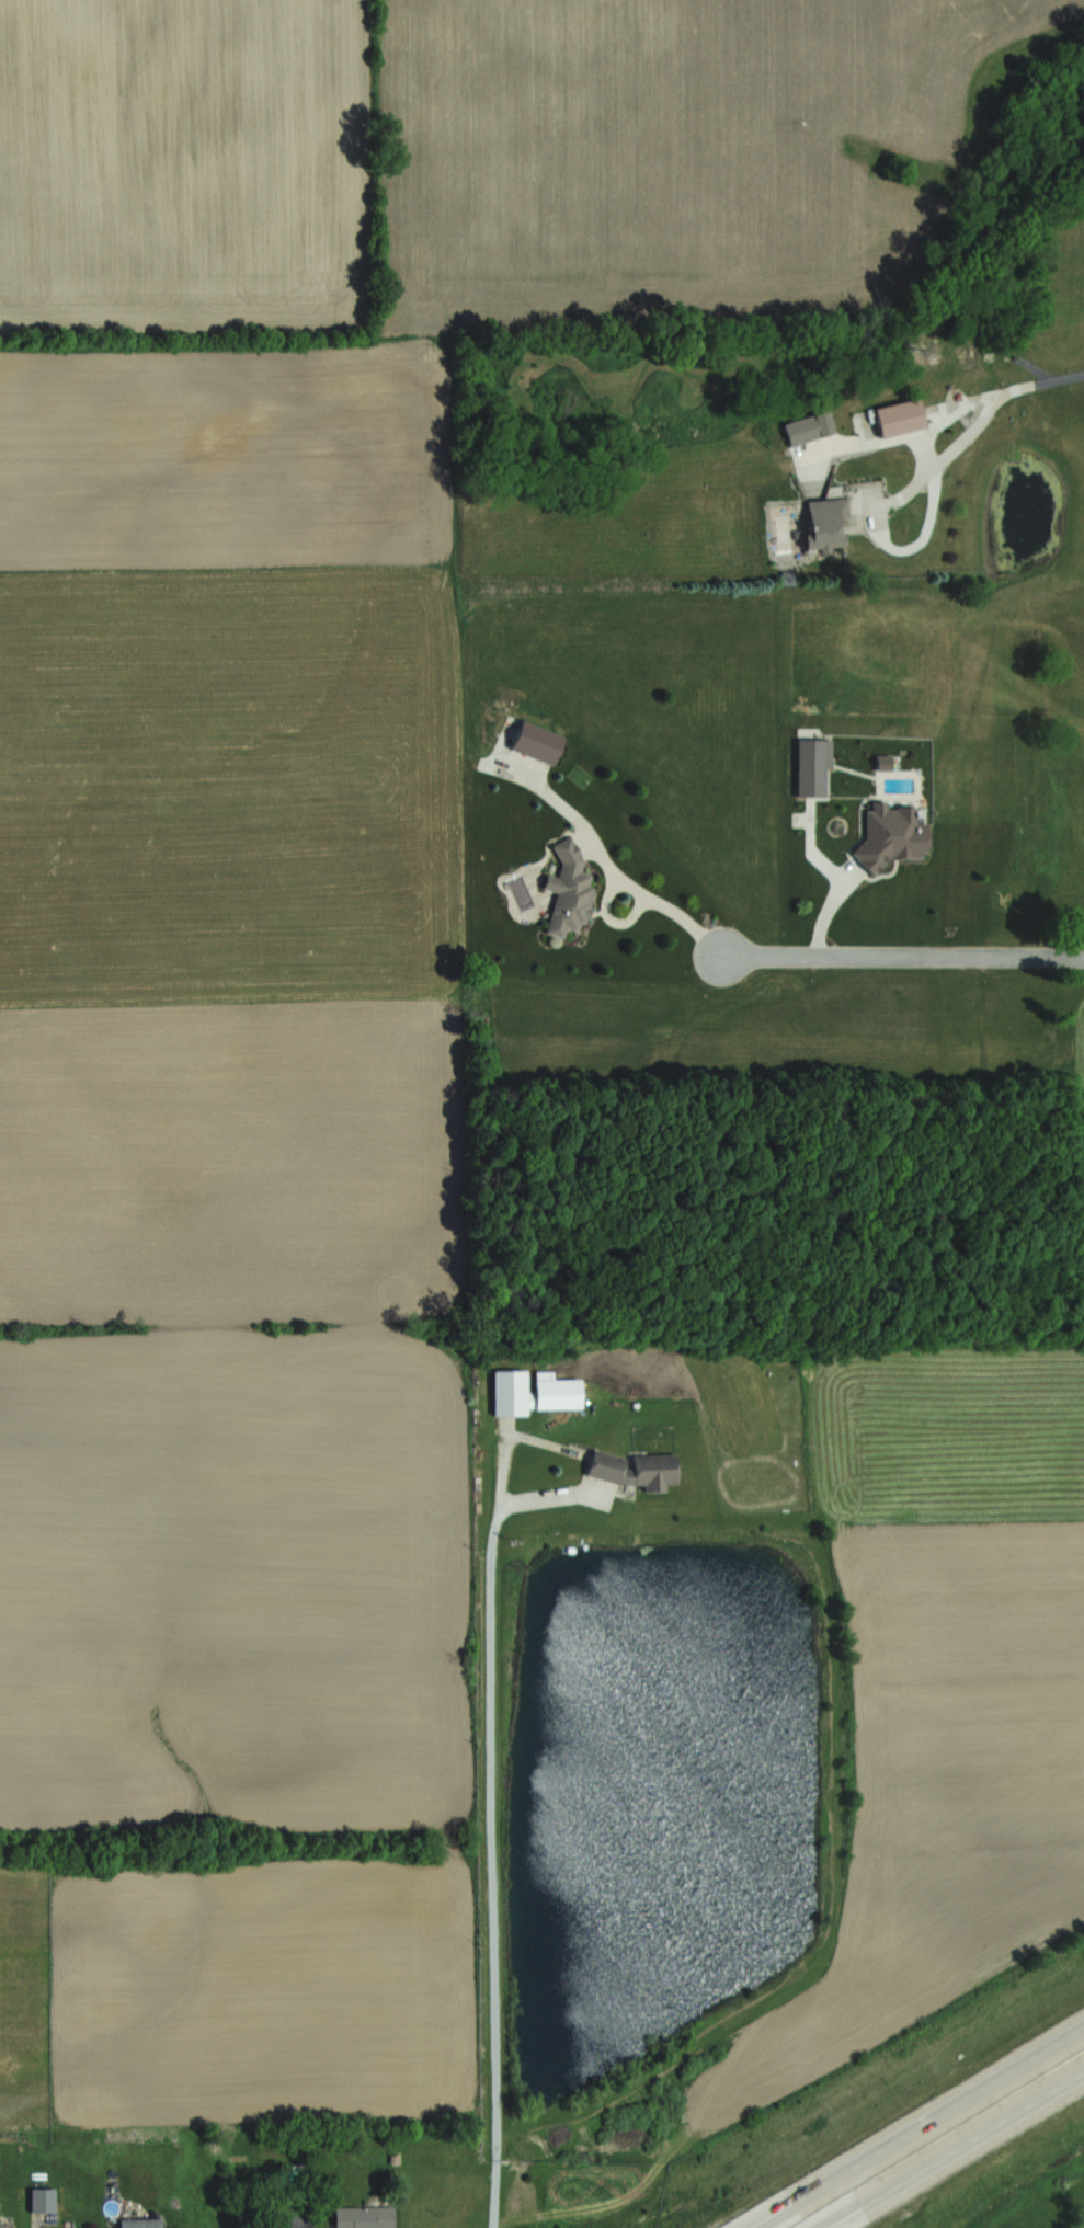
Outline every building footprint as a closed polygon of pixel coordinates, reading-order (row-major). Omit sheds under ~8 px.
[(918,400),(873,409),(878,437),(923,429),(918,400)] [(840,517),(846,517),(846,501),(805,501),(805,551),(840,550),(840,517)] [(509,748),(552,764),(562,735),(519,720),(509,748)] [(925,823),(914,823),(913,807),(867,808),(868,845),(856,845),(857,862),(926,860),(925,823)] [(546,935),(564,938),(566,930),(574,931),(584,926),(591,889),(588,883),(590,874),(580,872),(582,861),(570,836),(551,845),(560,863),(558,876),(545,874),(543,887),(545,891),(554,893),(546,935)] [(580,1379),(553,1379),(553,1371),(534,1371),(534,1391),(527,1391),(527,1369),(493,1369),(493,1415),(527,1415),(527,1407),(580,1407),(580,1379)] [(675,1453),(628,1454),(628,1452),(588,1453),(589,1482),(644,1481),(644,1491),(665,1491),(665,1483),(676,1483),(675,1453)] [(31,2210),(55,2210),(55,2187),(31,2187),(31,2210)] [(314,2205),(277,2205),(277,2227),(314,2227),(314,2205)] [(393,2206),(334,2206),(334,2227),(393,2227),(393,2206)] [(161,2218),(119,2218),(119,2227),(161,2227),(161,2218)]
